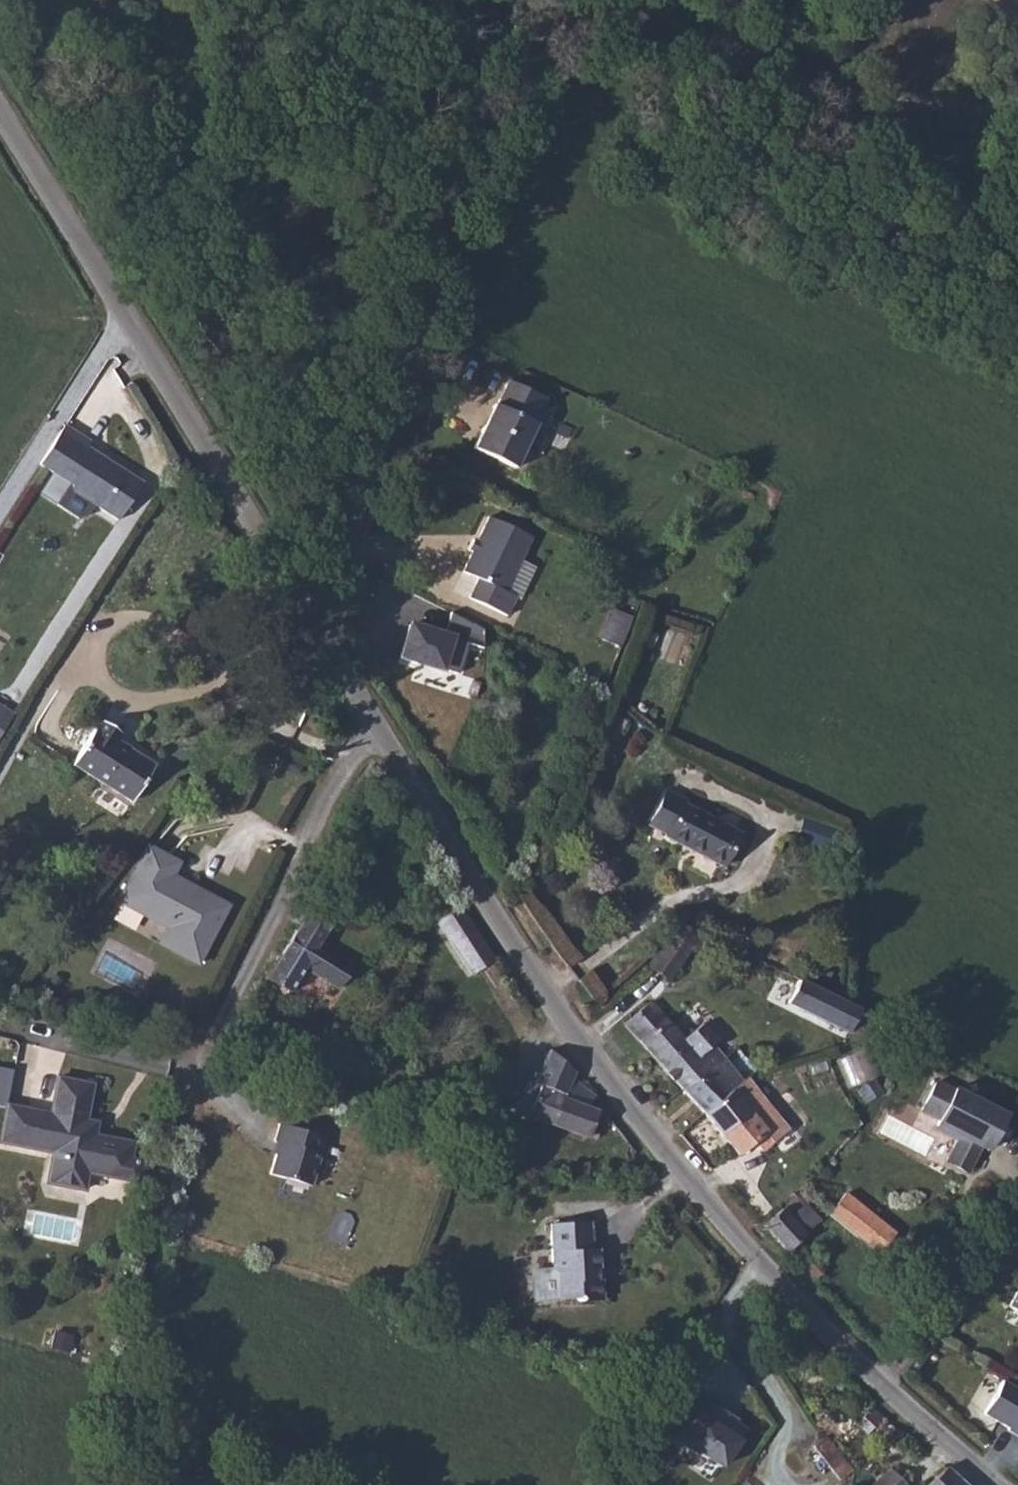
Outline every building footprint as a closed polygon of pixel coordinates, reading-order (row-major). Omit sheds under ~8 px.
[(549,396),(510,379),(477,445),(519,465),(535,425),(542,423),(549,408),(545,406),(549,396)] [(90,441),(65,425),(39,466),(67,484),(54,504),(75,518),(82,516),(90,504),(117,522),(143,483),(86,447),(90,441)] [(535,535),(489,515),(477,538),(473,536),(468,543),(475,548),(463,569),(480,576),(470,599),(510,617),(520,595),(511,590),(535,535)] [(622,642),(628,612),(611,608),(605,638),(622,642)] [(410,622),(397,655),(413,662),(414,659),(454,675),(466,645),(481,652),(486,639),(485,626),(451,613),(443,635),(410,622)] [(14,714),(0,705),(0,736),(14,714)] [(73,764),(132,802),(155,766),(116,741),(122,733),(103,721),(98,730),(96,728),(73,764)] [(685,797),(667,789),(649,822),(727,864),(742,830),(683,800),(685,797)] [(174,859),(148,844),(118,901),(168,927),(182,934),(173,950),(198,964),(230,905),(173,875),(167,872),(174,859)] [(180,862),(174,859),(167,872),(173,875),(180,862)] [(545,932),(568,905),(550,887),(530,909),(545,932)] [(317,942),(320,944),(335,919),(312,905),(297,930),(310,938),(312,934),(319,938),(317,942)] [(496,960),(461,906),(438,921),(473,975),(496,960)] [(704,920),(675,906),(646,951),(649,953),(665,963),(686,935),(692,937),(704,920)] [(159,943),(173,950),(182,934),(168,927),(159,943)] [(310,938),(297,930),(267,978),(290,992),(305,968),(339,989),(353,965),(320,944),(317,942),(319,938),(312,934),(310,938)] [(852,993),(838,986),(805,969),(795,994),(840,1017),(852,993)] [(696,1049),(712,1035),(704,1027),(708,1020),(694,1003),(677,1015),(646,980),(618,1004),(674,1069),(696,1049)] [(719,1072),(734,1058),(712,1035),(696,1049),(719,1072)] [(866,1048),(838,1057),(848,1085),(876,1076),(866,1048)] [(696,1049),(674,1069),(696,1094),(719,1072),(696,1049)] [(517,1112),(588,1138),(597,1111),(588,1106),(596,1096),(573,1078),(576,1072),(551,1050),(536,1082),(528,1079),(520,1098),(523,1099),(517,1112)] [(780,1104),(748,1071),(734,1058),(719,1072),(696,1094),(731,1135),(752,1114),(760,1123),(780,1104)] [(7,1105),(13,1066),(0,1064),(0,1103),(7,1105)] [(85,1126),(87,1120),(93,1084),(59,1077),(52,1113),(8,1105),(2,1135),(17,1138),(15,1144),(54,1152),(62,1153),(56,1184),(85,1189),(88,1172),(112,1176),(114,1166),(129,1169),(131,1159),(134,1143),(95,1135),(96,1133),(92,1127),(85,1126)] [(992,1132),(996,1134),(1006,1115),(956,1089),(955,1091),(937,1082),(922,1111),(940,1120),(937,1124),(940,1125),(937,1129),(957,1140),(946,1161),(968,1172),(981,1147),(984,1148),(992,1132)] [(92,1127),(96,1133),(98,1122),(87,1120),(85,1126),(92,1127)] [(276,1153),(276,1154),(270,1174),(311,1186),(326,1136),(280,1123),(275,1141),(279,1142),(281,1143),(278,1154),(276,1153)] [(992,1132),(984,1148),(988,1151),(996,1134),(992,1132)] [(62,1153),(54,1152),(48,1182),(56,1184),(62,1153)] [(147,1162),(131,1159),(129,1169),(114,1166),(112,1176),(143,1182),(147,1162)] [(868,1201),(839,1180),(823,1201),(852,1222),(853,1223),(868,1201)] [(785,1240),(802,1219),(775,1195),(757,1211),(785,1240)] [(891,1217),(868,1201),(853,1223),(876,1239),(891,1217)] [(599,1269),(600,1269),(599,1248),(592,1249),(591,1221),(551,1224),(553,1270),(532,1271),(534,1300),(577,1298),(580,1301),(604,1300),(602,1279),(599,1279),(599,1269)] [(788,1244),(811,1267),(822,1254),(798,1232),(788,1244)] [(1009,1306),(1017,1311),(1017,1289),(1009,1306)] [(72,1337),(55,1333),(51,1347),(68,1351),(72,1337)] [(985,1407),(1001,1378),(989,1371),(973,1400),(985,1407)] [(985,1411),(1017,1430),(1017,1386),(1003,1378),(985,1411)] [(724,1467),(747,1427),(699,1390),(669,1433),(724,1467)] [(877,1404),(865,1395),(863,1394),(856,1404),(869,1414),(877,1404)] [(833,1442),(817,1416),(804,1425),(828,1460),(834,1455),(838,1451),(833,1442)] [(900,1473),(886,1452),(846,1478),(850,1484),(883,1484),(900,1473)] [(977,1484),(944,1455),(917,1478),(925,1484),(976,1484),(977,1484)] [(839,1464),(810,1480),(812,1484),(850,1484),(846,1478),(839,1464)]
